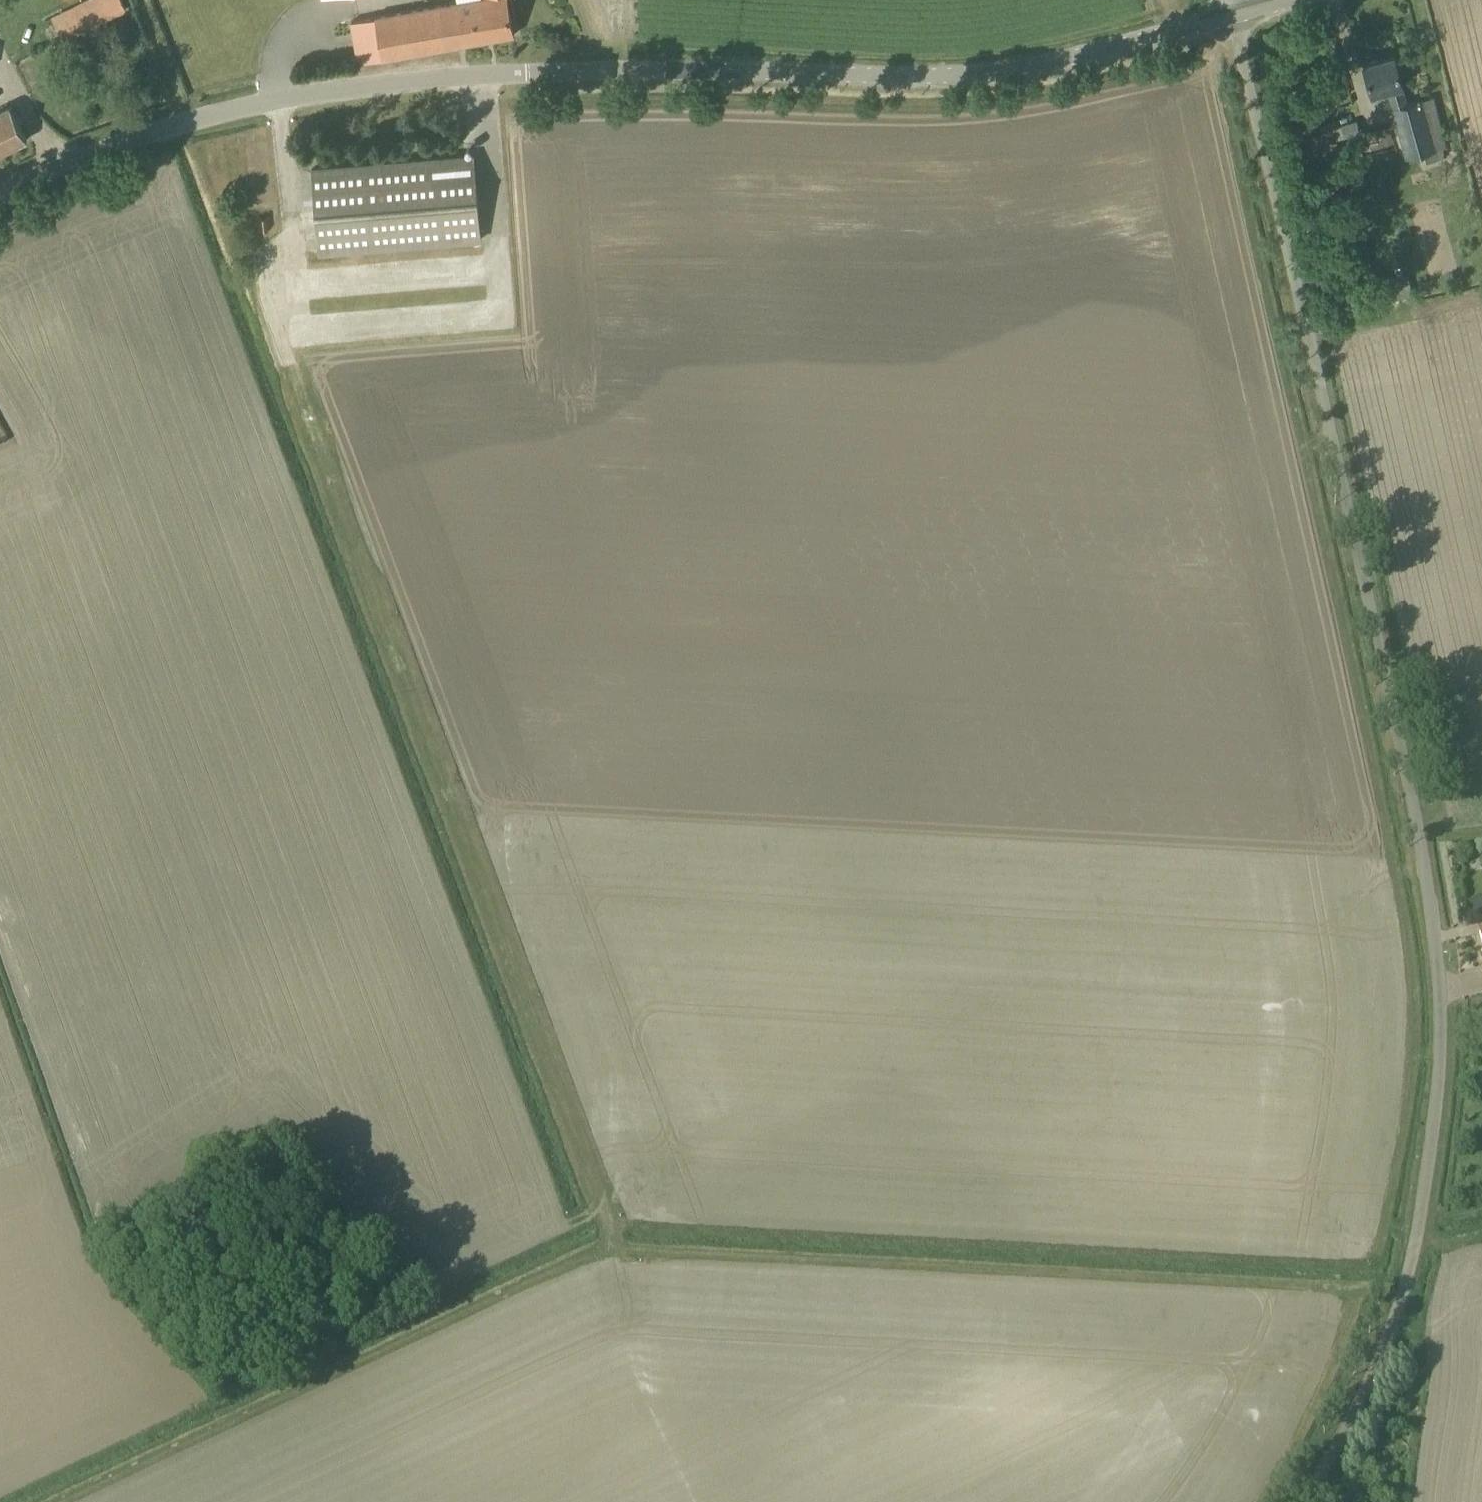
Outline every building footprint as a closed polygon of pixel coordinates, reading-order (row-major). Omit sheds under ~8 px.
[(53,13),(64,37),(125,8),(121,0),(81,0),(53,13)] [(441,5),(377,17),(351,21),(358,62),(383,58),(514,34),(508,0),(462,0),(457,1),(458,1),(441,5)] [(1438,158),(1438,157),(1445,155),(1442,145),(1435,147),(1421,99),(1407,103),(1402,84),(1403,84),(1394,54),(1363,62),(1372,92),(1387,88),(1407,157),(1424,152),(1426,161),(1438,158)] [(27,139),(10,105),(0,111),(0,153),(27,139)] [(319,254),(481,240),(474,155),(312,168),(319,254)] [(269,217),(259,217),(260,229),(270,229),(269,217)] [(379,273),(428,271),(427,259),(379,261),(379,273)]
